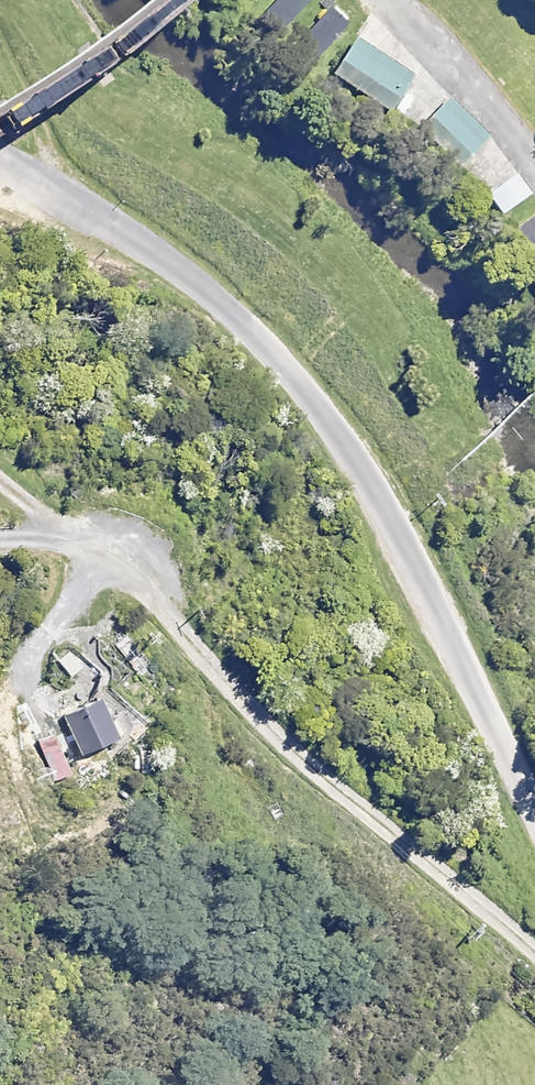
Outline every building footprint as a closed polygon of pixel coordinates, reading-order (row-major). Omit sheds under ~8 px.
[(266,9),(283,25),(307,0),(275,0),(266,9)] [(347,23),(329,5),(302,31),(320,49),(347,23)] [(412,76),(352,35),(330,67),(389,109),(412,76)] [(487,133),(447,97),(419,129),(459,165),(487,133)] [(529,192),(499,150),(469,171),(499,213),(529,192)] [(515,225),(529,246),(534,243),(534,212),(515,225)] [(126,750),(94,694),(45,723),(77,778),(126,750)]
